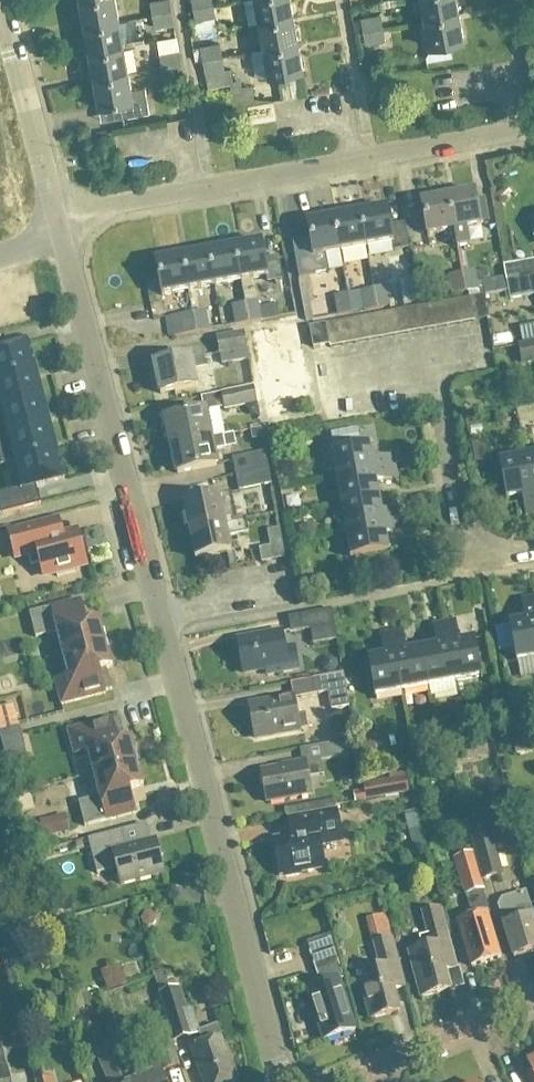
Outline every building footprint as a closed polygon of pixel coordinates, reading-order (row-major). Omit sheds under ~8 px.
[(85,27),(119,21),(115,0),(85,0),(80,1),(85,27)] [(172,11),(173,11),(171,0),(163,0),(150,3),(153,15),(172,11)] [(193,8),(213,5),(212,0),(192,0),(193,8)] [(293,17),(290,0),(254,0),(259,23),(293,17)] [(456,0),(420,0),(424,21),(459,14),(456,0)] [(193,8),(196,22),(215,19),(213,5),(193,8)] [(172,11),(153,15),(156,29),(175,25),(173,11),(172,11)] [(459,14),(424,21),(429,48),(464,41),(459,14)] [(361,19),(364,32),(383,28),(381,15),(361,19)] [(263,49),(298,43),(293,17),(259,23),(263,49)] [(90,53),(124,47),(119,21),(85,27),(90,53)] [(361,47),(367,46),(386,42),(383,28),(364,32),(359,33),(361,47)] [(201,49),(203,60),(223,57),(221,42),(199,47),(199,49),(201,49)] [(298,43),(263,49),(268,76),(303,70),(298,43)] [(129,73),(124,47),(90,53),(95,80),(129,73)] [(163,67),(182,64),(180,51),(161,55),(163,67)] [(230,69),(226,70),(223,57),(203,60),(209,90),(232,85),(230,69)] [(182,64),(163,67),(165,81),(185,77),(182,64)] [(301,72),(278,77),(281,100),(305,96),(301,72)] [(132,90),(129,73),(95,80),(99,107),(121,103),(124,117),(150,112),(146,87),(132,90)] [(476,191),(449,196),(455,231),(458,247),(471,244),(468,228),(482,226),(476,191)] [(428,236),(455,231),(449,196),(422,201),(428,236)] [(367,247),(394,242),(387,207),(361,212),(367,247)] [(335,217),(341,251),(367,247),(361,212),(335,217)] [(341,251),(335,217),(308,221),(311,239),(293,242),(299,277),(328,272),(325,254),(341,251)] [(395,244),(392,245),(393,251),(394,251),(409,248),(405,224),(391,226),(395,244)] [(235,246),(241,280),(267,275),(262,241),(235,246)] [(241,280),(235,246),(209,251),(215,285),(241,280)] [(189,289),(215,285),(209,251),(183,256),(189,289)] [(162,294),(189,289),(183,256),(156,261),(162,294)] [(284,278),(280,256),(265,259),(269,280),(284,278)] [(505,266),(508,281),(533,277),(533,261),(505,266)] [(480,296),(476,272),(476,270),(463,273),(467,293),(468,292),(469,299),(471,298),(480,296)] [(467,293),(463,273),(450,275),(453,295),(467,293)] [(400,279),(404,304),(419,301),(415,276),(400,279)] [(533,295),(533,277),(508,281),(511,299),(533,295)] [(486,293),(509,289),(507,280),(484,285),(486,293)] [(379,309),(391,306),(388,286),(375,289),(379,309)] [(353,313),(379,309),(375,289),(349,293),(353,313)] [(353,313),(349,293),(335,296),(339,316),(353,313)] [(471,298),(475,321),(491,318),(489,308),(486,295),(480,296),(471,298)] [(471,298),(469,299),(458,301),(462,323),(475,321),(471,298)] [(249,323),(262,321),(259,300),(245,303),(249,323)] [(462,323),(458,301),(445,303),(449,326),(462,323)] [(236,325),(249,323),(245,303),(233,305),(236,325)] [(449,326),(445,303),(432,305),(436,328),(449,326)] [(436,328),(432,305),(418,308),(423,331),(436,328)] [(423,331),(418,308),(405,310),(410,333),(423,331)] [(193,313),(197,332),(210,330),(207,310),(193,313)] [(410,333),(405,310),(392,312),(397,336),(410,333)] [(379,315),(384,338),(397,336),(392,312),(379,315)] [(169,337),(197,332),(193,313),(166,318),(169,337)] [(366,317),(370,341),(384,338),(379,315),(366,317)] [(353,319),(357,343),(370,341),(366,317),(353,319)] [(340,322),(344,346),(357,343),(353,319),(340,322)] [(344,346),(340,322),(327,324),(331,344),(330,344),(331,344),(331,348),(344,346)] [(331,344),(327,324),(311,327),(315,347),(330,344),(331,344)] [(245,332),(217,337),(223,364),(250,359),(245,332)] [(522,365),(533,362),(533,342),(519,345),(522,365)] [(37,372),(30,345),(2,352),(0,346),(0,382),(37,372)] [(155,363),(161,394),(197,386),(194,371),(207,368),(204,355),(191,357),(191,356),(155,363)] [(0,382),(0,410),(44,398),(37,372),(0,382)] [(255,386),(222,394),(225,411),(258,404),(255,386)] [(51,424),(44,398),(0,410),(0,438),(51,424)] [(166,419),(172,445),(212,436),(206,410),(166,419)] [(0,438),(0,459),(2,465),(15,462),(58,450),(51,424),(0,438)] [(212,436),(172,445),(178,473),(218,464),(215,449),(226,447),(223,434),(212,436)] [(490,460),(487,441),(474,444),(472,444),(476,463),(478,462),(490,460)] [(331,451),(336,478),(398,466),(396,456),(375,460),(372,444),(331,451)] [(15,462),(21,488),(0,493),(0,506),(2,514),(43,503),(43,502),(42,502),(37,484),(65,477),(58,450),(15,462)] [(267,451),(233,458),(237,476),(270,469),(267,451)] [(533,516),(533,487),(528,455),(501,460),(508,498),(524,496),(528,517),(533,516)] [(340,504),(381,497),(378,483),(400,478),(398,466),(336,478),(340,504)] [(273,484),(270,469),(237,476),(240,491),(273,484)] [(183,501),(190,530),(237,520),(237,519),(231,493),(220,495),(219,493),(183,501)] [(384,513),(381,497),(340,504),(345,531),(407,519),(405,509),(384,513)] [(237,520),(190,530),(196,559),(231,551),(229,536),(249,532),(246,517),(237,519),(237,520)] [(78,531),(64,535),(60,519),(10,532),(16,557),(29,554),(32,565),(41,563),(44,575),(56,571),(58,576),(75,572),(74,567),(87,564),(78,531)] [(407,519),(345,531),(350,558),(390,550),(388,534),(409,530),(407,519)] [(260,549),(263,562),(286,557),(280,529),(269,531),(272,546),(260,549)] [(316,587),(313,570),(301,572),(304,589),(316,587)] [(518,662),(533,659),(533,596),(522,598),(527,620),(511,623),(518,662)] [(57,631),(63,653),(107,642),(101,619),(87,622),(81,599),(30,612),(36,636),(57,631)] [(311,629),(314,644),(338,640),(332,609),(289,617),(292,632),(311,629)] [(455,619),(445,622),(456,682),(483,677),(475,637),(460,640),(455,619)] [(438,644),(423,647),(430,686),(456,682),(445,622),(434,624),(438,644)] [(404,629),(392,631),(403,691),(430,686),(423,647),(407,650),(404,629)] [(295,644),(285,646),(283,631),(239,640),(244,672),(267,668),(268,674),(300,669),(295,644)] [(403,691),(392,631),(382,633),(386,654),(369,657),(376,696),(403,691)] [(113,666),(107,642),(63,653),(69,676),(55,679),(62,704),(106,693),(106,691),(112,689),(107,668),(113,666)] [(332,710),(350,706),(344,673),(314,679),(317,695),(329,693),(332,710)] [(297,713),(294,697),(251,705),(256,737),(309,728),(307,712),(297,713)] [(14,704),(0,708),(0,734),(20,729),(14,704)] [(68,730),(75,754),(88,751),(94,773),(138,762),(132,738),(126,740),(120,718),(113,720),(113,718),(68,730)] [(5,756),(5,757),(26,751),(20,729),(0,734),(0,737),(5,756)] [(359,754),(356,738),(355,734),(349,735),(350,740),(325,744),(328,760),(359,754)] [(8,770),(5,757),(0,758),(0,772),(8,770)] [(268,801),(312,794),(306,760),(289,763),(289,766),(262,771),(268,801)] [(138,762),(94,773),(100,796),(79,801),(85,825),(136,812),(130,789),(144,786),(138,762)] [(409,794),(405,772),(388,774),(389,779),(363,785),(364,790),(366,801),(409,794)] [(338,808),(309,814),(288,818),(292,836),(276,839),(283,874),(287,873),(289,876),(302,873),(303,870),(327,865),(323,842),(344,838),(338,808)] [(64,814),(39,821),(43,836),(68,829),(64,814)] [(470,832),(483,880),(503,874),(490,827),(470,832)] [(88,838),(97,873),(117,867),(121,883),(164,872),(160,858),(163,855),(161,844),(157,843),(156,840),(130,846),(126,844),(122,829),(88,838)] [(486,891),(476,856),(457,862),(474,917),(459,921),(472,966),(502,958),(489,914),(490,913),(484,892),(486,891)] [(528,892),(505,899),(501,906),(506,925),(515,957),(533,952),(533,914),(528,892)] [(424,949),(411,952),(423,996),(450,989),(446,970),(456,966),(440,906),(420,911),(427,934),(421,936),(424,949)] [(406,987),(393,937),(376,942),(382,967),(360,974),(372,1019),(400,1012),(395,990),(406,987)] [(332,939),(309,947),(322,985),(309,989),(324,1040),(356,1030),(340,980),(345,978),(332,939)] [(129,986),(122,966),(102,972),(110,993),(129,986)] [(174,1040),(174,1042),(194,1035),(179,987),(178,988),(174,979),(166,981),(162,971),(154,973),(155,976),(158,984),(161,993),(159,994),(174,1040)] [(234,1007),(221,1012),(227,1029),(240,1024),(234,1007)] [(170,1040),(165,1022),(145,1027),(150,1045),(170,1040)] [(222,1037),(217,1025),(199,1031),(204,1044),(192,1049),(204,1081),(237,1081),(239,1081),(222,1037)] [(182,1066),(174,1042),(174,1040),(156,1045),(165,1072),(182,1066)] [(123,1081),(165,1081),(160,1070),(134,1081),(117,1041),(108,1046),(114,1060),(106,1063),(115,1081),(122,1081),(123,1081)] [(108,1046),(95,1051),(108,1081),(115,1081),(106,1063),(114,1060),(108,1046)] [(33,1067),(36,1081),(53,1081),(51,1076),(48,1077),(45,1064),(33,1067)] [(8,1066),(0,1068),(0,1081),(12,1081),(8,1066)]
